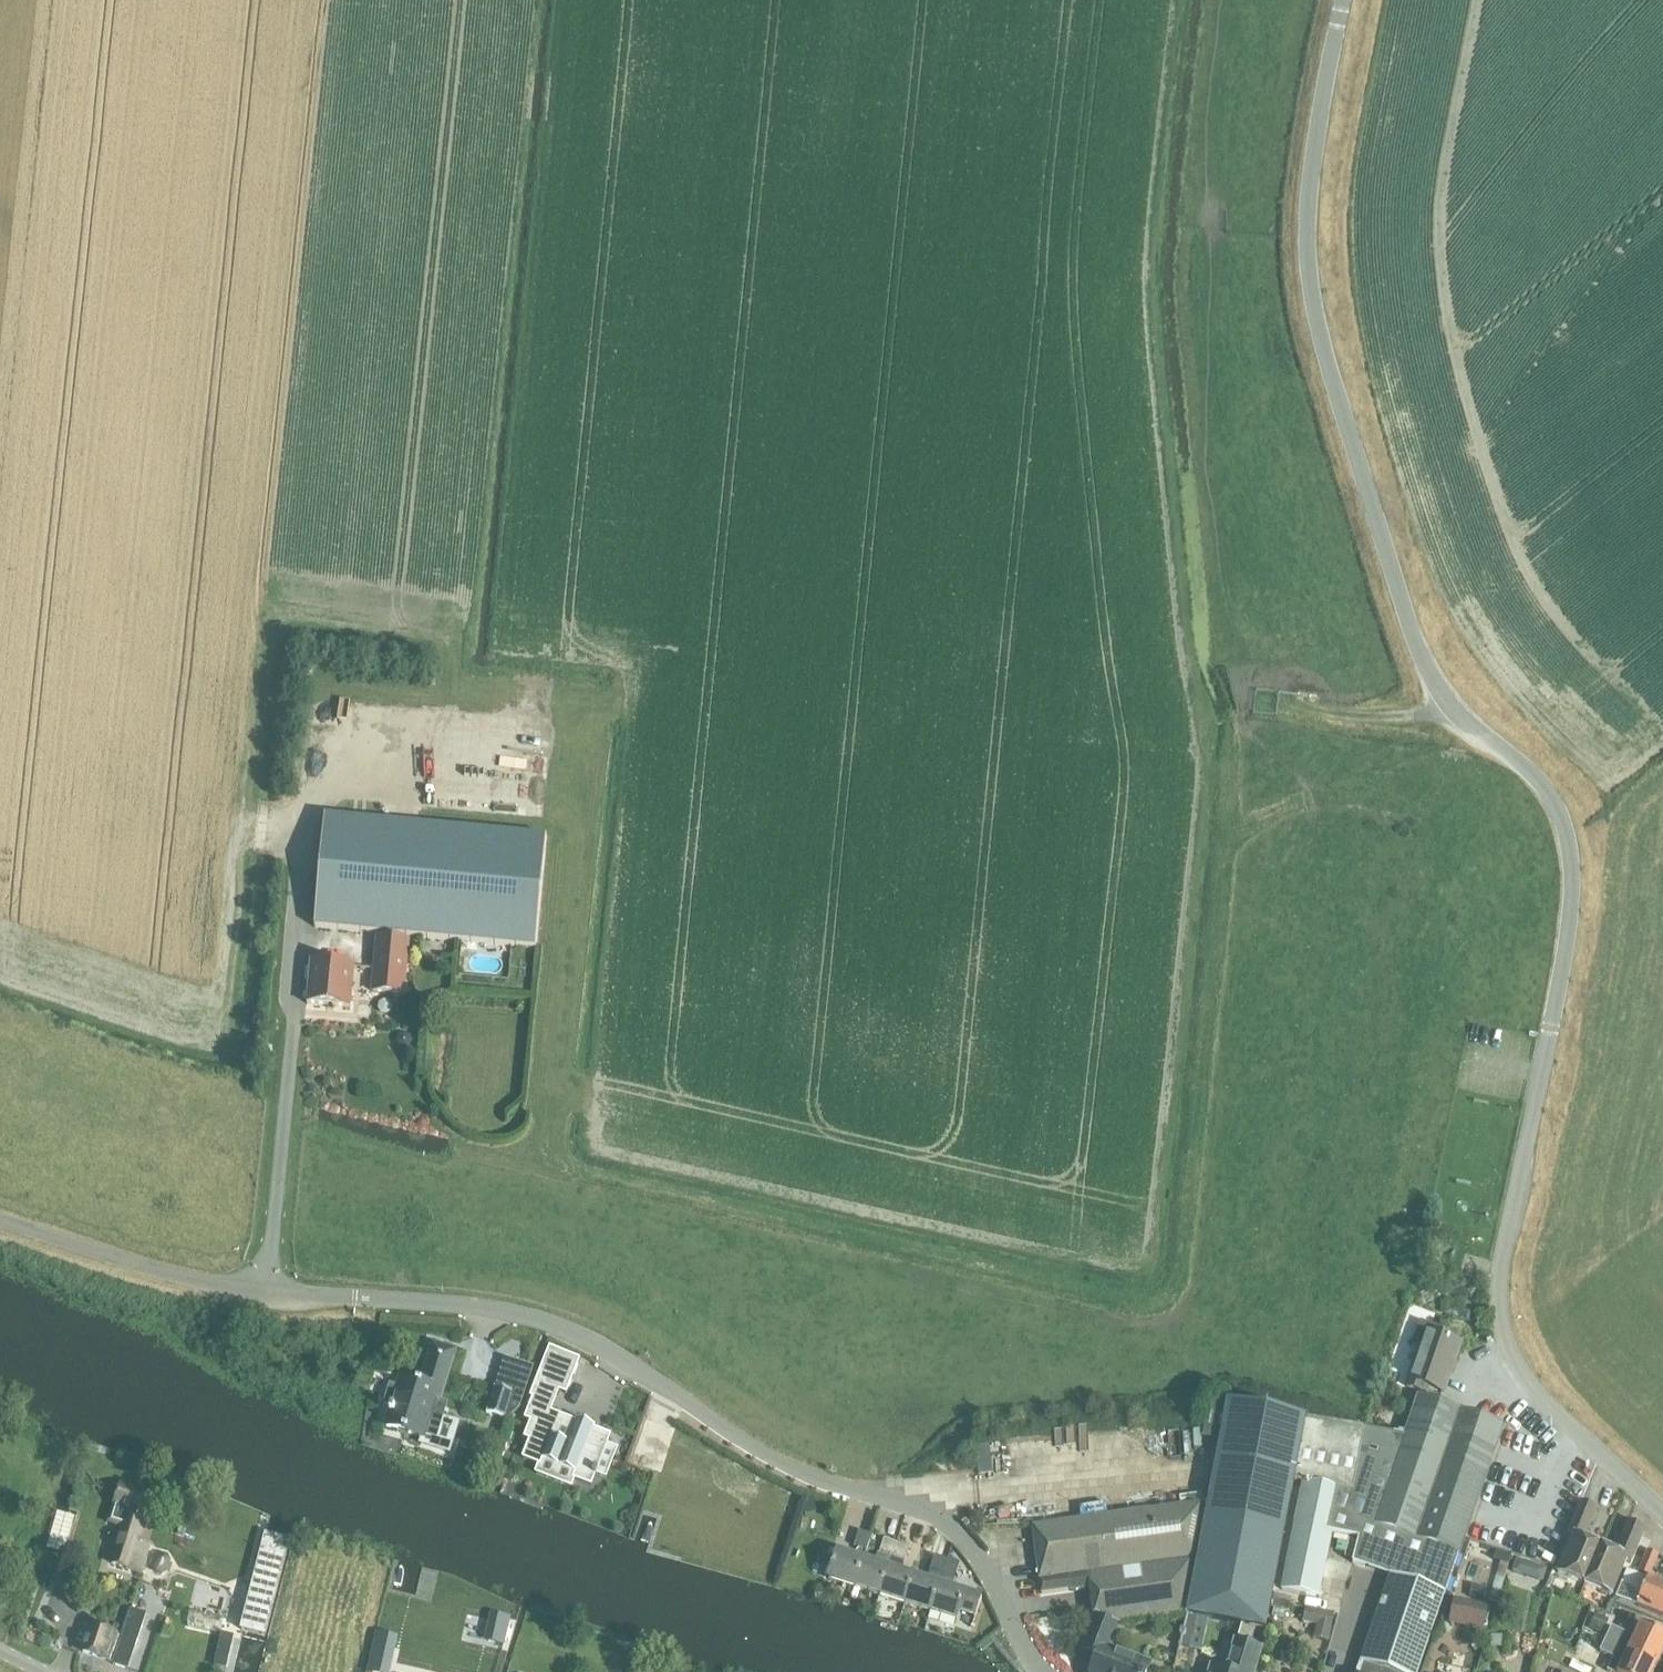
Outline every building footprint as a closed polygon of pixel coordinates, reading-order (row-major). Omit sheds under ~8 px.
[(316,927),(536,947),(546,838),(326,817),(316,927)] [(378,939),(373,993),(404,996),(409,942),(378,939)] [(308,1004),(350,1007),(354,966),(311,963),(308,1004)] [(399,1036),(397,1042),(399,1048),(405,1050),(411,1047),(413,1041),(410,1036),(405,1033),(399,1036)] [(1442,1338),(1445,1330),(1422,1320),(1412,1344),(1421,1348),(1406,1385),(1425,1393),(1428,1387),(1441,1392),(1460,1346),(1442,1338)] [(394,1402),(386,1427),(425,1438),(427,1433),(438,1437),(444,1418),(437,1416),(453,1362),(457,1350),(433,1343),(429,1354),(421,1383),(401,1377),(398,1386),(393,1384),(388,1400),(394,1402)] [(550,1347),(536,1382),(566,1394),(580,1359),(550,1347)] [(522,1395),(494,1386),(485,1412),(507,1419),(518,1409),(522,1395)] [(529,1441),(522,1459),(538,1465),(541,1458),(578,1473),(575,1480),(591,1486),(611,1435),(594,1428),(595,1426),(577,1419),(576,1421),(573,1428),(556,1421),(559,1415),(544,1409),(546,1404),(533,1399),(525,1420),(530,1422),(524,1439),(529,1441)] [(1364,1430),(1352,1491),(1302,1481),(1281,1591),(1319,1598),(1332,1533),(1359,1538),(1354,1563),(1391,1576),(1361,1662),(1365,1663),(1390,1671),(1418,1671),(1502,1428),(1419,1399),(1405,1438),(1364,1430)] [(1352,1491),(1364,1430),(1364,1428),(1227,1403),(1186,1615),(1242,1626),(1237,1642),(1251,1646),(1256,1628),(1267,1630),(1296,1480),(1302,1481),(1352,1491)] [(997,1441),(978,1442),(979,1469),(998,1468),(997,1441)] [(146,1494),(122,1486),(110,1521),(123,1526),(111,1561),(141,1571),(150,1543),(144,1541),(148,1527),(137,1523),(146,1494)] [(1203,1504),(1033,1527),(1041,1580),(1072,1576),(1073,1589),(1091,1587),(1095,1618),(1113,1625),(1180,1616),(1203,1504)] [(1558,1573),(1585,1584),(1602,1544),(1592,1540),(1587,1542),(1584,1541),(1597,1510),(1581,1504),(1568,1536),(1573,1537),(1558,1573)] [(59,1510),(56,1531),(73,1533),(76,1512),(59,1510)] [(1612,1548),(1602,1544),(1585,1584),(1612,1596),(1627,1560),(1632,1562),(1645,1530),(1629,1523),(1616,1554),(1614,1553),(1612,1548)] [(859,1531),(854,1547),(856,1548),(867,1551),(872,1536),(859,1531)] [(877,1564),(864,1559),(855,1587),(881,1596),(898,1544),(885,1540),(877,1564)] [(269,1541),(243,1637),(264,1643),(290,1546),(269,1541)] [(898,1544),(881,1596),(905,1603),(914,1576),(901,1572),(909,1548),(909,1547),(898,1544)] [(867,1551),(856,1548),(853,1556),(820,1545),(810,1573),(855,1587),(864,1559),(867,1551)] [(1637,1572),(1650,1577),(1659,1555),(1646,1550),(1637,1572)] [(1500,1562),(1489,1601),(1497,1604),(1508,1565),(1507,1565),(1510,1555),(1496,1551),(1493,1560),(1500,1562)] [(928,1580),(914,1576),(905,1603),(930,1612),(947,1560),(936,1557),(928,1580)] [(950,1588),(958,1564),(947,1560),(930,1612),(958,1621),(960,1615),(975,1620),(983,1598),(950,1588)] [(1517,1560),(1513,1573),(1526,1577),(1530,1565),(1517,1560)] [(1648,1581),(1625,1571),(1615,1596),(1638,1606),(1662,1616),(1662,1586),(1649,1580),(1648,1581)] [(1072,1576),(1041,1580),(1042,1593),(1072,1589),(1073,1589),(1072,1576)] [(1470,1597),(1484,1600),(1486,1589),(1472,1586),(1470,1597)] [(1450,1625),(1483,1633),(1488,1609),(1455,1602),(1450,1625)] [(1329,1641),(1334,1612),(1306,1607),(1304,1623),(1316,1625),(1314,1638),(1329,1641)] [(145,1612),(132,1608),(114,1664),(127,1668),(145,1612)] [(494,1615),(488,1641),(503,1644),(509,1618),(494,1615)] [(1596,1615),(1590,1628),(1602,1634),(1608,1621),(1596,1615)] [(1082,1650),(1098,1657),(1092,1671),(1147,1671),(1150,1666),(1110,1649),(1119,1628),(1113,1625),(1095,1618),(1082,1650)] [(1612,1627),(1606,1639),(1658,1663),(1662,1654),(1662,1636),(1642,1626),(1635,1639),(1612,1627)] [(92,1627),(83,1652),(107,1660),(115,1635),(92,1627)] [(369,1671),(387,1671),(395,1637),(377,1633),(369,1671)] [(1590,1633),(1585,1646),(1597,1651),(1603,1638),(1590,1633)] [(227,1666),(233,1636),(224,1634),(217,1664),(227,1666)] [(1502,1649),(1502,1637),(1490,1637),(1490,1649),(1502,1649)] [(1658,1663),(1606,1639),(1600,1651),(1624,1663),(1619,1671),(1654,1671),(1658,1663)] [(1260,1650),(1237,1643),(1228,1671),(1254,1671),(1260,1650)] [(1570,1668),(1579,1671),(1591,1671),(1592,1669),(1574,1660),(1570,1668)] [(1365,1663),(1362,1671),(1390,1671),(1365,1663)]
